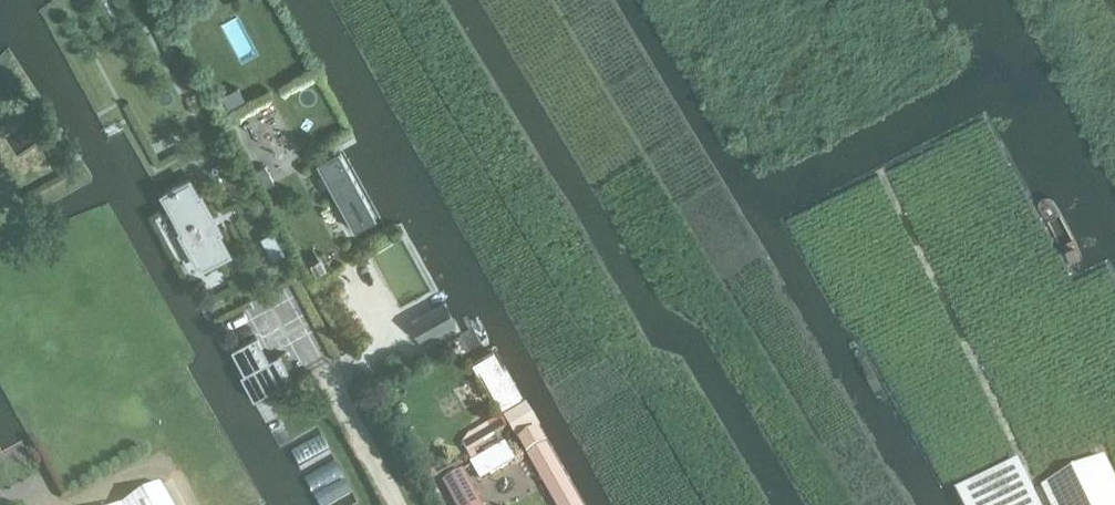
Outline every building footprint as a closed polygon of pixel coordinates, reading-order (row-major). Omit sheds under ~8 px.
[(375,216),(340,152),(318,164),(353,228),(375,216)] [(163,193),(202,265),(227,252),(188,180),(163,193)] [(447,297),(411,316),(424,340),(460,321),(447,297)] [(243,374),(269,360),(255,334),(230,349),(243,374)] [(502,414),(521,403),(493,351),(473,362),(502,414)] [(522,444),(556,504),(580,504),(539,434),(522,444)] [(481,476),(518,459),(509,440),(472,456),(481,476)] [(1041,487),(1050,504),(1114,504),(1114,478),(1105,456),(1041,487)] [(339,460),(307,472),(319,503),(351,491),(339,460)] [(1019,461),(957,492),(963,504),(1040,504),(1019,461)] [(457,504),(480,504),(463,472),(444,482),(457,504)] [(160,484),(122,504),(171,504),(160,484)]
